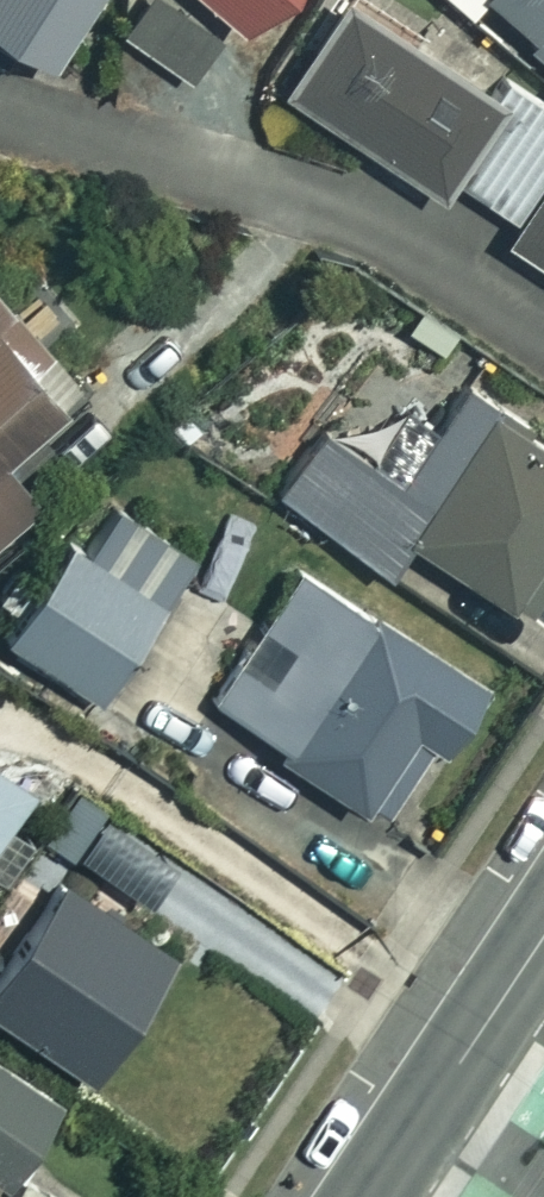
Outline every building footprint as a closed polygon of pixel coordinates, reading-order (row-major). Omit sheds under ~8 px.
[(51,73),(104,0),(0,0),(0,36),(51,73)] [(246,41),(283,0),(201,0),(246,41)] [(483,0),(543,53),(543,0),(484,0),(483,0)] [(452,180),(499,113),(347,7),(285,97),(437,202),(452,180)] [(452,180),(518,226),(543,188),(543,131),(505,104),(499,113),(452,180)] [(518,226),(505,244),(543,271),(543,188),(518,226)] [(0,295),(0,540),(39,506),(4,466),(86,396),(0,295)] [(410,413),(371,469),(325,437),(282,497),(395,577),(418,544),(522,618),(543,586),(543,450),(467,396),(440,434),(410,413)] [(196,571),(103,506),(9,641),(103,706),(196,571)] [(488,693),(300,575),(217,706),(296,756),(290,766),(378,822),(433,733),(455,747),(488,693)] [(0,776),(0,839),(29,796),(0,776)] [(159,846),(78,793),(51,833),(133,887),(159,846)] [(67,885),(0,985),(0,1021),(91,1082),(175,958),(67,885)] [(8,1180),(64,1094),(0,1051),(0,1175),(8,1180)] [(40,1171),(21,1196),(78,1196),(40,1171)]
